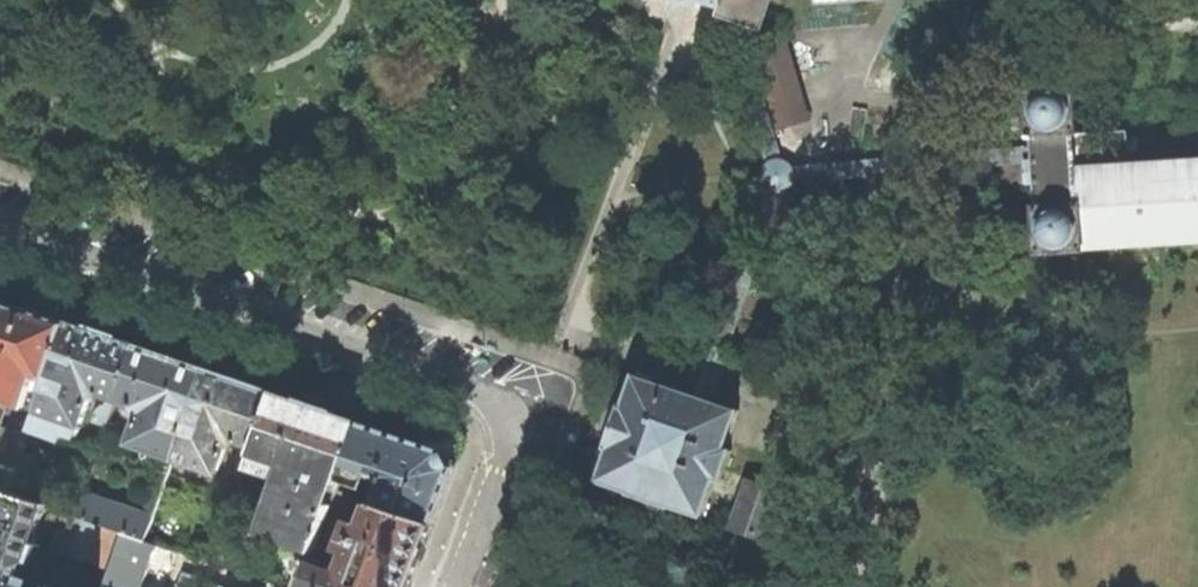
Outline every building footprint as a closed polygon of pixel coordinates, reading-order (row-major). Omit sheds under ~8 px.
[(718,7),(719,3),(720,3),(716,16),(726,19),(740,24),(762,32),(773,0),(698,0),(718,7)] [(778,161),(780,161),(740,24),(726,19),(769,165),(771,163),(775,161),(778,161)] [(784,36),(753,45),(772,107),(802,98),(784,36)] [(1034,153),(1035,160),(1025,161),(1027,183),(1036,182),(1037,205),(1033,205),(1036,256),(1087,253),(1087,249),(1197,243),(1197,160),(1190,161),(1135,164),(1079,167),(1077,133),(1080,133),(1077,85),(1026,88),(1029,138),(1033,138),(1034,153)] [(808,118),(802,98),(772,107),(778,128),(808,118)] [(1132,130),(1080,133),(1077,133),(1079,167),(1135,164),(1134,152),(1138,152),(1138,138),(1133,138),(1132,130)] [(1026,149),(791,168),(793,171),(793,174),(793,177),(792,181),(1025,161),(1035,160),(1034,153),(1026,149)] [(771,163),(769,165),(766,167),(765,171),(764,175),(764,178),(765,182),(766,185),(769,187),(771,189),(774,190),(777,191),(780,191),(783,191),(787,189),(790,186),(792,184),(792,181),(793,177),(793,174),(793,171),(791,168),(789,166),(787,164),(783,162),(780,161),(778,161),(775,161),(771,163)] [(944,175),(870,181),(872,207),(946,201),(944,175)] [(769,187),(717,335),(729,339),(780,191),(777,191),(774,190),(771,189),(769,187)] [(29,435),(32,427),(68,324),(46,317),(28,310),(27,312),(0,303),(0,426),(29,435)] [(104,336),(68,324),(32,427),(61,437),(63,431),(77,435),(91,398),(97,393),(110,398),(108,405),(100,408),(95,422),(107,426),(116,400),(118,400),(136,347),(144,324),(131,320),(123,343),(104,336)] [(730,340),(729,339),(717,335),(713,346),(712,345),(695,396),(709,400),(730,340)] [(144,448),(173,459),(174,456),(205,371),(171,359),(136,347),(118,400),(138,407),(141,415),(131,444),(144,448)] [(238,382),(205,371),(174,456),(217,471),(227,443),(234,439),(255,447),(273,394),(281,371),(267,367),(259,389),(238,382)] [(610,449),(599,481),(630,492),(630,494),(670,507),(670,505),(702,516),(715,479),(721,481),(731,450),(726,449),(739,410),(709,400),(695,396),(635,375),(624,407),(621,406),(607,448),(610,449)] [(300,403),(273,394),(255,447),(247,469),(281,480),(262,534),(314,551),(329,505),(323,503),(326,495),(324,491),(315,488),(319,477),(337,484),(339,479),(359,423),(333,414),(333,412),(331,412),(336,397),(317,390),(306,387),(301,402),(300,401),(300,403)] [(392,435),(359,423),(339,479),(362,487),(368,470),(384,475),(374,504),(432,524),(461,446),(461,440),(459,434),(454,430),(437,424),(429,447),(392,435)] [(10,493),(9,493),(29,435),(0,426),(0,522),(10,493)] [(145,540),(173,459),(144,448),(139,462),(159,469),(144,515),(84,495),(76,517),(123,533),(145,540)] [(749,483),(734,527),(763,537),(778,493),(749,483)] [(15,586),(10,576),(14,566),(27,562),(46,506),(10,493),(0,522),(0,586),(15,586)] [(432,524),(374,504),(371,507),(364,528),(355,525),(346,551),(353,553),(351,557),(347,559),(343,568),(346,573),(343,581),(332,577),(334,573),(309,565),(302,586),(409,586),(416,569),(432,524)] [(110,570),(123,533),(76,517),(63,512),(51,549),(110,570)] [(152,555),(209,575),(213,564),(145,540),(123,533),(110,570),(104,586),(141,586),(152,555)] [(219,586),(230,586),(235,572),(213,564),(209,575),(221,579),(219,586)]
